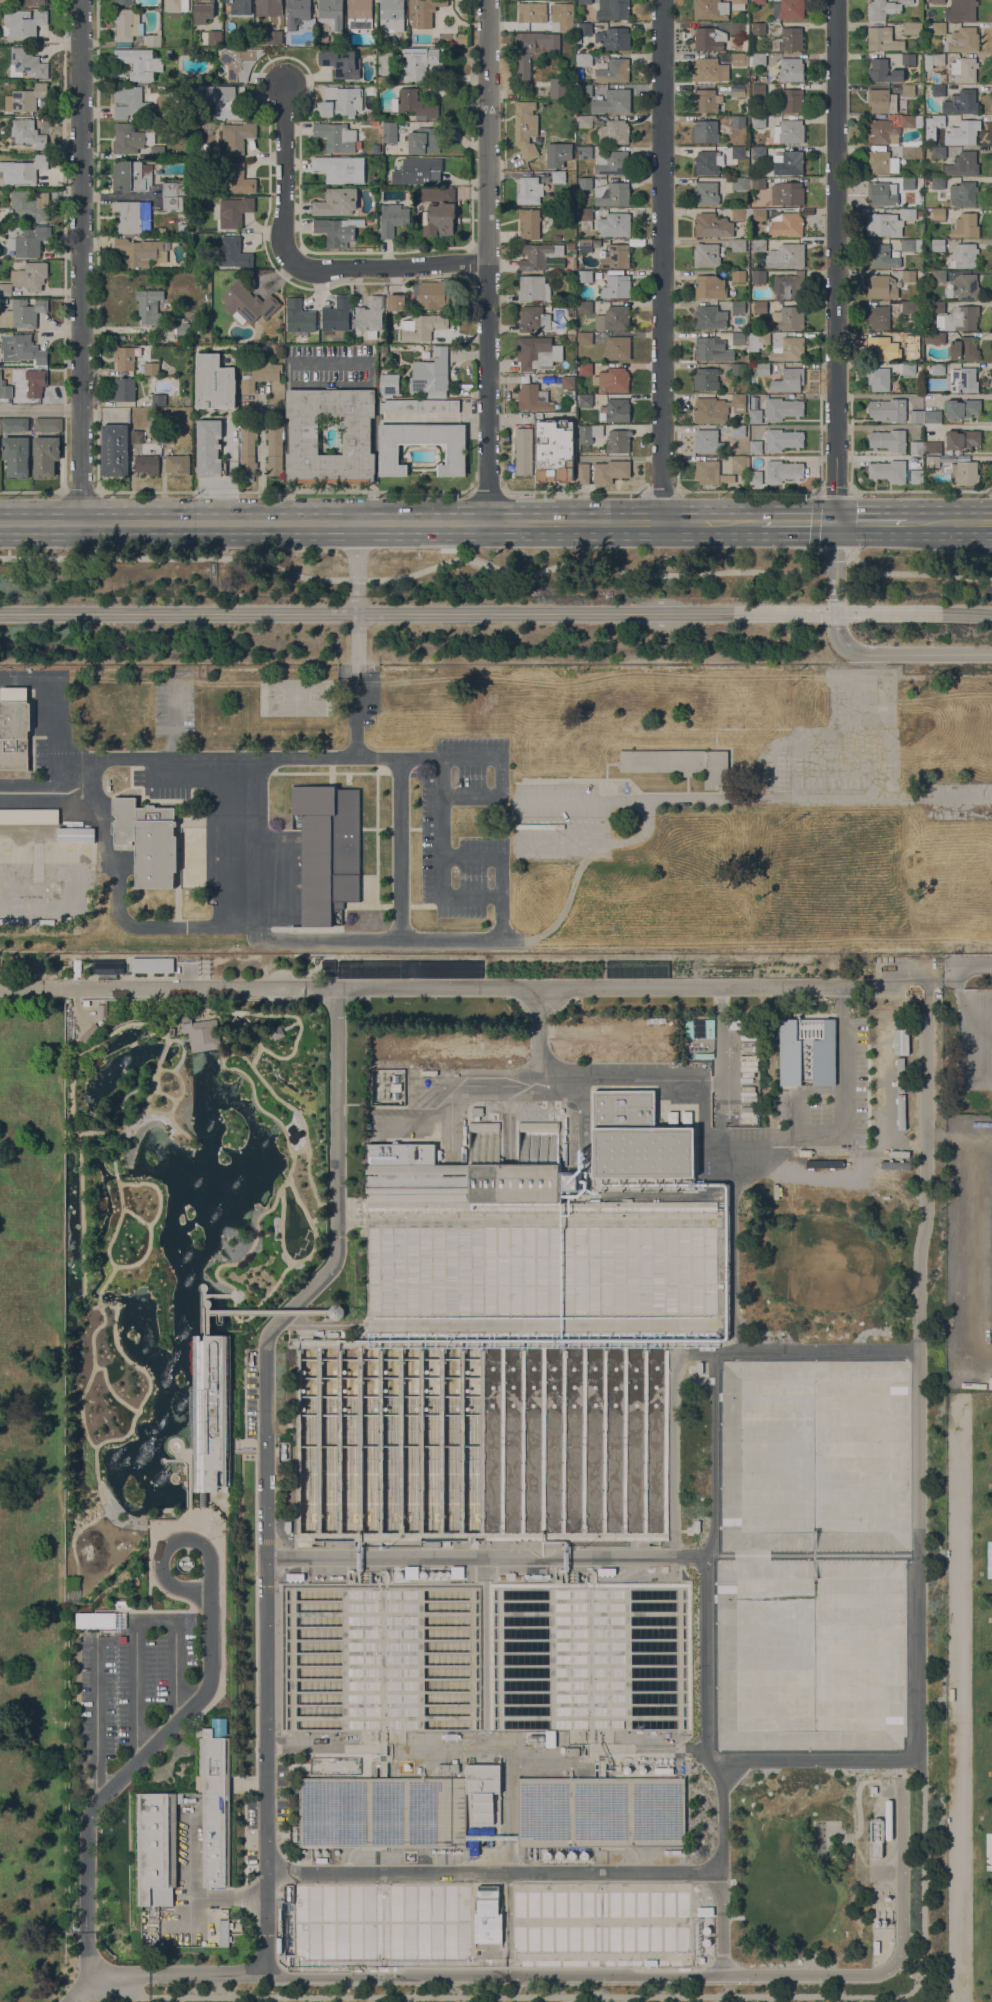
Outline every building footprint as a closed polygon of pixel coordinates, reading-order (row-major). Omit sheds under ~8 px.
[(164,10),(164,0),(188,0),(187,3),(188,11),(182,10),(181,15),(178,17),(171,17),(168,14),(167,11),(164,10)] [(194,17),(194,0),(214,0),(214,4),(214,17),(206,17),(206,23),(194,23),(194,17)] [(225,5),(225,0),(251,0),(251,14),(238,14),(230,14),(230,5),(225,5)] [(256,15),(256,0),(282,0),(282,15),(256,15)] [(286,30),(286,0),(310,0),(310,19),(300,19),(296,24),(296,30),(294,30),(294,32),(291,32),(291,30),(286,30)] [(318,17),(319,0),(342,0),(342,32),(335,32),(335,30),(330,30),(330,25),(327,22),(319,21),(319,17),(318,17)] [(348,32),(348,0),(372,0),(372,28),(358,28),(358,32),(348,32)] [(380,31),(380,0),(404,0),(404,32),(380,31)] [(408,20),(408,0),(447,0),(447,5),(435,5),(435,10),(432,10),(432,27),(412,27),(412,20),(408,20)] [(599,10),(599,0),(629,0),(629,19),(609,19),(596,19),(596,10),(599,10)] [(694,19),(694,0),(720,0),(720,1),(728,1),(728,19),(694,19)] [(731,3),(731,0),(746,0),(746,2),(745,2),(745,3),(744,9),(732,9),(733,3),(731,3)] [(780,8),(780,0),(804,0),(804,19),(779,19),(779,18),(779,8),(780,8)] [(871,2),(871,0),(874,0),(886,0),(886,1),(895,1),(895,3),(900,3),(900,0),(914,0),(914,3),(902,3),(902,13),(886,13),(886,18),(868,19),(868,2),(871,2)] [(951,7),(951,0),(975,0),(978,0),(978,5),(976,5),(976,20),(945,20),(945,7),(951,7)] [(518,21),(518,2),(546,2),(546,13),(547,13),(547,22),(518,21)] [(36,39),(11,39),(11,38),(7,37),(8,34),(3,33),(3,25),(5,25),(5,23),(3,23),(4,13),(5,14),(5,10),(22,10),(22,9),(31,10),(31,11),(35,11),(35,10),(48,10),(47,24),(36,24),(36,39)] [(139,22),(143,22),(142,35),(137,35),(137,40),(133,40),(133,41),(132,41),(131,47),(114,46),(114,35),(116,35),(116,27),(114,27),(114,20),(113,20),(113,12),(116,12),(116,9),(133,9),(133,12),(139,12),(139,22)] [(559,18),(573,18),(572,30),(559,30),(559,18)] [(592,23),(592,33),(576,34),(575,23),(592,23)] [(748,23),(749,33),(748,34),(748,35),(745,35),(745,34),(731,33),(731,23),(748,23)] [(766,23),(766,34),(752,34),(752,23),(766,23)] [(916,23),(916,34),(903,34),(903,23),(916,23)] [(933,23),(946,23),(946,34),(933,34),(933,23)] [(695,50),(695,32),(696,32),(695,27),(715,26),(715,28),(727,33),(727,41),(723,41),(723,50),(695,50)] [(884,49),(871,49),(871,50),(868,50),(868,35),(868,26),(883,26),(889,26),(889,31),(892,31),(892,39),(898,39),(898,48),(884,48),(884,49)] [(976,26),(976,33),(979,33),(979,51),(941,51),(941,42),(946,42),(946,33),(951,33),(951,31),(959,31),(959,26),(976,26)] [(605,49),(605,46),(601,46),(601,42),(595,42),(595,32),(599,32),(599,30),(606,30),(606,27),(628,27),(628,32),(630,32),(630,49),(605,49)] [(802,27),(802,32),(803,32),(803,49),(783,49),(783,50),(779,50),(779,37),(782,37),(782,35),(780,35),(780,32),(782,32),(782,27),(802,27)] [(147,46),(147,44),(143,44),(144,38),(147,38),(147,34),(157,34),(157,29),(161,29),(160,46),(147,46)] [(222,31),(222,43),(202,42),(203,31),(208,31),(208,30),(222,31)] [(282,30),(282,44),(267,44),(267,30),(282,30)] [(530,81),(517,81),(517,54),(514,54),(514,32),(543,32),(543,33),(560,33),(560,53),(547,53),(547,42),(535,42),(535,50),(530,50),(530,59),(530,81)] [(48,78),(42,78),(42,77),(34,77),(34,71),(23,71),(23,76),(10,75),(10,63),(11,63),(11,46),(31,47),(31,54),(32,54),(32,55),(39,55),(39,62),(48,62),(48,78)] [(235,81),(228,81),(228,59),(219,59),(218,49),(229,49),(229,48),(265,48),(265,52),(259,57),(254,62),(252,65),(249,71),(248,74),(248,77),(247,81),(235,81)] [(439,48),(439,63),(427,63),(426,80),(408,80),(408,81),(403,81),(403,69),(403,60),(406,61),(406,55),(402,55),(402,48),(439,48)] [(129,80),(129,70),(133,70),(133,62),(114,62),(114,49),(152,49),(152,57),(163,57),(163,71),(153,71),(153,80),(129,80)] [(360,78),(335,78),(335,65),(320,65),(320,50),(355,50),(355,58),(360,58),(360,78)] [(578,54),(592,54),(592,65),(578,65),(578,54)] [(745,65),(732,65),(732,54),(748,54),(748,64),(745,64),(745,65)] [(766,54),(766,65),(762,65),(762,68),(752,68),(752,65),(749,65),(749,54),(766,54)] [(915,54),(915,64),(902,64),(902,54),(915,54)] [(945,54),(945,64),(941,64),(941,65),(938,65),(932,65),(933,68),(924,68),(924,54),(932,54),(945,54)] [(596,81),(596,68),(608,68),(608,57),(629,58),(629,81),(596,81)] [(719,80),(694,80),(694,63),(696,63),(696,58),(717,57),(717,63),(728,63),(729,79),(719,79),(719,80)] [(802,57),(802,62),(803,62),(803,81),(779,80),(779,70),(780,70),(780,57),(802,57)] [(955,82),(955,74),(950,74),(950,61),(956,61),(956,59),(960,59),(960,57),(976,57),(976,62),(978,62),(978,67),(976,67),(976,82),(955,82)] [(888,58),(888,69),(903,69),(903,80),(868,80),(868,69),(871,69),(871,58),(888,58)] [(551,98),(550,77),(567,77),(567,98),(551,98)] [(34,90),(34,88),(35,88),(35,82),(47,82),(47,95),(40,95),(40,97),(36,97),(36,111),(11,111),(11,107),(7,107),(7,97),(12,97),(12,90),(34,90)] [(244,86),(244,103),(252,103),(252,115),(246,115),(246,119),(208,119),(209,102),(205,102),(205,85),(244,86)] [(579,96),(578,96),(578,85),(592,85),(592,96),(588,96),(588,101),(579,101),(579,96)] [(745,95),(745,96),(732,96),(732,85),(749,85),(749,95),(745,95)] [(749,85),(765,85),(765,95),(749,95),(749,85)] [(902,85),(914,85),(915,96),(902,96),(902,85)] [(945,85),(945,95),(932,95),(932,85),(945,85)] [(142,86),(142,102),(151,102),(151,110),(141,110),(141,114),(128,114),(128,118),(114,118),(114,105),(115,105),(115,102),(114,102),(114,86),(142,86)] [(338,86),(338,87),(361,87),(361,108),(356,108),(356,114),(354,114),(354,120),(348,120),(348,114),(334,114),(334,116),(321,116),(321,114),(319,114),(319,103),(321,103),(321,101),(335,101),(335,99),(337,99),(337,98),(325,98),(325,86),(338,86)] [(418,100),(424,100),(424,103),(439,103),(439,117),(426,117),(427,119),(415,119),(415,111),(398,111),(398,110),(392,110),(392,97),(398,97),(398,102),(401,102),(400,88),(418,87),(418,100)] [(942,113),(942,100),(951,100),(951,94),(959,94),(959,88),(975,88),(975,101),(978,101),(978,112),(942,113)] [(607,102),(607,89),(630,89),(630,112),(605,112),(605,102),(607,102)] [(695,89),(715,89),(715,94),(723,94),(723,102),(718,102),(718,112),(714,112),(697,111),(697,112),(695,112),(695,89)] [(803,89),(803,112),(801,112),(801,111),(784,111),(784,112),(780,112),(780,102),(782,102),(782,97),(781,97),(781,94),(782,94),(782,89),(803,89)] [(868,89),(889,89),(895,94),(897,94),(897,108),(889,108),(889,112),(871,112),(871,105),(868,105),(868,89)] [(515,112),(516,112),(516,101),(536,101),(536,109),(533,109),(533,114),(538,114),(538,136),(534,136),(531,136),(531,135),(529,135),(529,142),(534,143),(540,155),(526,161),(519,145),(515,145),(515,112)] [(945,115),(945,126),(932,127),(932,125),(925,126),(924,116),(945,115)] [(597,134),(597,129),(601,125),(592,125),(592,127),(579,127),(578,116),(609,116),(609,120),(625,119),(625,122),(628,122),(628,125),(629,125),(629,134),(628,134),(628,143),(597,143),(597,134)] [(745,116),(745,127),(731,127),(731,116),(745,116)] [(766,127),(752,127),(752,116),(766,116),(766,127)] [(916,116),(916,127),(902,127),(902,116),(916,116)] [(11,119),(24,119),(24,118),(31,118),(31,119),(34,119),(34,129),(37,129),(37,134),(47,134),(47,149),(35,149),(35,143),(15,143),(15,136),(11,136),(11,119)] [(802,119),(802,124),(804,124),(804,142),(779,142),(773,142),(773,125),(781,125),(781,119),(802,119)] [(945,144),(945,132),(950,132),(950,127),(960,127),(960,119),(976,119),(976,120),(980,120),(980,129),(976,129),(976,135),(976,144),(945,144)] [(694,125),(695,125),(695,120),(717,120),(718,133),(719,133),(719,141),(694,142),(694,125)] [(868,120),(890,120),(890,123),(892,123),(892,126),(900,126),(900,128),(901,128),(901,132),(900,132),(900,134),(899,134),(899,145),(889,145),(889,143),(868,143),(868,120)] [(226,154),(226,144),(222,144),(222,132),(222,124),(243,124),(243,122),(257,122),(256,137),(244,137),(244,140),(244,154),(226,154)] [(328,122),(328,123),(341,123),(341,122),(347,122),(347,129),(356,129),(356,141),(355,141),(355,152),(342,152),(342,151),(326,151),(326,136),(313,136),(313,122),(328,122)] [(383,133),(378,133),(378,127),(383,127),(383,122),(397,122),(397,142),(383,142),(383,133)] [(133,123),(133,131),(155,131),(155,144),(145,144),(145,147),(137,147),(137,153),(114,153),(114,140),(116,140),(116,137),(115,137),(115,123),(133,123)] [(408,131),(417,131),(417,127),(433,127),(433,133),(439,133),(440,152),(425,152),(426,153),(408,153),(408,131)] [(165,145),(164,158),(150,158),(151,145),(165,145)] [(592,158),(579,158),(578,151),(576,151),(576,146),(592,146),(592,158)] [(946,157),(933,157),(932,147),(946,146),(946,157)] [(731,147),(748,147),(748,155),(745,155),(745,158),(731,158),(731,157),(731,147)] [(766,158),(752,158),(752,147),(765,147),(766,158)] [(922,147),(922,158),(902,158),(902,147),(922,147)] [(628,150),(628,155),(630,155),(630,173),(594,174),(594,171),(593,171),(593,166),(594,166),(594,163),(595,163),(595,156),(597,156),(606,156),(606,150),(628,150)] [(716,155),(716,163),(719,163),(719,174),(696,174),(696,166),(695,166),(695,156),(697,156),(697,152),(699,152),(699,150),(716,150),(716,151),(720,151),(720,155),(716,155)] [(803,150),(803,174),(779,174),(779,167),(778,167),(778,165),(779,165),(779,164),(783,164),(783,162),(782,162),(782,160),(783,160),(783,159),(781,159),(781,156),(783,156),(783,155),(781,155),(781,152),(782,152),(782,150),(803,150)] [(944,175),(944,164),(954,164),(954,156),(960,156),(960,152),(961,152),(961,150),(976,150),(976,163),(979,163),(979,175),(944,175)] [(890,151),(890,157),(899,157),(899,172),(890,172),(890,174),(871,174),(871,167),(868,167),(868,151),(890,151)] [(3,170),(0,170),(0,161),(14,161),(14,162),(35,161),(35,154),(48,154),(48,168),(36,168),(36,184),(30,184),(30,183),(13,183),(13,184),(10,184),(10,183),(4,183),(4,178),(3,178),(3,170)] [(356,183),(326,182),(326,170),(312,170),(312,156),(356,157),(356,175),(356,183)] [(442,158),(442,171),(440,171),(440,184),(392,183),(392,170),(402,170),(403,157),(442,158)] [(573,162),(572,166),(568,168),(565,166),(563,163),(564,160),(568,158),(571,159),(573,162)] [(152,185),(146,185),(146,190),(132,190),(132,191),(122,191),(122,188),(113,188),(113,178),(112,178),(112,172),(113,172),(113,160),(132,160),(132,161),(142,161),(142,164),(152,164),(152,185)] [(243,193),(243,191),(222,191),(221,171),(226,171),(226,161),(244,161),(244,178),(256,178),(257,193),(243,193)] [(565,171),(565,182),(552,182),(552,171),(565,171)] [(538,176),(538,183),(543,183),(543,195),(539,196),(540,203),(517,203),(517,198),(518,198),(517,191),(520,191),(520,182),(518,182),(518,178),(520,178),(520,176),(538,176)] [(932,177),(932,176),(945,176),(945,177),(945,189),(932,189),(932,177)] [(578,188),(578,177),(592,178),(592,188),(578,188)] [(902,177),(915,178),(915,189),(902,189),(902,177)] [(746,189),(732,189),(732,178),(749,178),(766,178),(766,188),(749,189),(746,189)] [(694,204),(694,186),(696,186),(696,181),(718,181),(718,194),(719,194),(719,204),(694,204)] [(889,204),(889,205),(872,205),(872,199),(868,199),(868,181),(889,181),(889,184),(890,184),(890,186),(889,186),(889,188),(897,188),(897,193),(898,193),(898,197),(899,197),(899,202),(898,202),(898,204),(889,204)] [(976,181),(976,186),(978,186),(978,191),(976,191),(976,206),(955,206),(955,204),(951,204),(951,198),(950,198),(950,184),(960,184),(960,181),(976,181)] [(177,182),(177,183),(183,182),(184,193),(177,193),(177,195),(162,195),(162,182),(177,182)] [(610,205),(595,205),(595,195),(602,195),(602,194),(605,194),(605,192),(609,192),(609,190),(607,190),(607,187),(609,187),(609,182),(629,182),(629,187),(629,205),(610,205)] [(802,182),(802,187),(804,187),(804,204),(772,204),(771,185),(781,182),(802,182)] [(357,187),(358,208),(356,208),(356,209),(352,209),(352,214),(312,215),(312,201),(326,201),(326,200),(326,187),(357,187)] [(455,188),(455,200),(416,200),(416,188),(455,188)] [(15,213),(12,213),(12,208),(11,208),(11,191),(25,191),(25,190),(31,190),(31,198),(35,198),(35,191),(49,191),(49,221),(45,221),(15,221),(15,213)] [(183,196),(183,208),(163,208),(163,196),(183,196)] [(255,211),(242,212),(242,214),(242,228),(220,228),(220,198),(242,198),(242,197),(255,197),(255,211)] [(151,201),(151,221),(142,221),(142,232),(116,232),(116,222),(117,222),(117,217),(120,217),(121,210),(113,210),(113,201),(151,201)] [(423,211),(428,210),(428,202),(445,201),(446,202),(455,203),(455,217),(453,217),(453,234),(438,234),(438,236),(424,236),(423,211)] [(381,222),(382,222),(382,209),(381,209),(381,204),(388,204),(401,203),(401,208),(409,208),(409,225),(394,225),(394,234),(395,234),(395,238),(381,238),(381,222)] [(523,208),(523,209),(539,209),(539,217),(541,217),(541,220),(540,220),(540,238),(520,238),(520,231),(523,231),(523,221),(520,221),(520,217),(518,217),(518,208),(523,208)] [(915,208),(916,217),(901,217),(901,208),(915,208)] [(945,208),(946,219),(933,219),(933,209),(945,208)] [(592,209),(592,220),(592,230),(581,230),(581,220),(576,220),(576,209),(592,209)] [(748,209),(749,219),(745,219),(745,220),(732,220),(731,209),(748,209)] [(766,209),(766,220),(752,220),(752,209),(766,209)] [(600,236),(600,229),(598,229),(598,226),(595,226),(595,221),(597,221),(597,218),(607,218),(607,212),(628,212),(628,213),(630,213),(630,235),(600,236)] [(695,236),(695,214),(698,214),(698,212),(715,212),(715,217),(727,217),(727,221),(729,221),(729,222),(734,222),(734,236),(695,236)] [(780,217),(782,217),(782,212),(799,212),(799,215),(801,215),(801,218),(803,218),(803,227),(802,227),(802,236),(771,236),(771,233),(768,233),(768,225),(771,225),(771,219),(780,219),(780,217)] [(950,237),(950,228),(956,228),(955,218),(960,218),(960,214),(961,214),(961,212),(977,212),(977,225),(979,225),(979,236),(950,237)] [(903,218),(903,225),(902,225),(902,236),(889,236),(867,236),(868,213),(898,213),(898,218),(903,218)] [(313,218),(329,218),(329,219),(347,219),(347,218),(365,218),(365,226),(355,226),(355,247),(329,247),(329,248),(327,248),(327,232),(313,232),(313,218)] [(187,223),(187,233),(179,233),(179,231),(178,231),(178,226),(179,226),(179,224),(187,223)] [(23,226),(23,228),(35,228),(35,225),(51,225),(51,240),(40,240),(40,257),(5,256),(6,237),(7,237),(7,226),(23,226)] [(219,245),(222,245),(222,235),(241,236),(241,250),(240,250),(240,252),(253,252),(253,268),(240,267),(240,266),(218,265),(219,245)] [(127,237),(127,238),(129,238),(129,240),(130,240),(130,241),(141,241),(141,240),(163,240),(163,249),(167,249),(167,262),(157,262),(157,260),(149,260),(149,267),(141,267),(141,266),(138,266),(138,268),(136,268),(136,266),(129,266),(129,267),(126,267),(126,255),(126,251),(115,251),(115,237),(127,237)] [(731,239),(746,239),(746,251),(732,251),(731,239)] [(752,251),(752,239),(766,239),(766,251),(752,251)] [(916,239),(916,251),(902,251),(902,239),(916,239)] [(932,239),(945,239),(945,252),(936,252),(936,250),(932,250),(932,239)] [(592,251),(579,251),(579,240),(592,240),(592,251)] [(698,266),(698,267),(694,267),(694,247),(696,247),(696,242),(702,242),(702,243),(718,243),(719,256),(720,256),(720,266),(698,266)] [(766,266),(766,255),(768,255),(768,249),(779,249),(779,247),(780,247),(780,243),(804,243),(804,266),(766,266)] [(892,248),(891,248),(891,249),(896,249),(896,256),(890,256),(890,257),(901,257),(901,267),(871,267),(871,260),(864,260),(864,243),(890,243),(890,245),(892,245),(892,248)] [(956,243),(976,243),(978,243),(978,248),(978,253),(976,253),(976,267),(961,267),(961,268),(955,268),(955,267),(949,267),(949,260),(953,260),(953,249),(956,243)] [(564,244),(564,255),(546,255),(546,269),(537,269),(537,267),(534,267),(534,269),(531,269),(518,269),(518,259),(527,259),(527,253),(522,253),(522,244),(564,244)] [(629,244),(629,267),(610,267),(600,267),(601,257),(605,257),(605,251),(609,251),(609,244),(629,244)] [(12,295),(0,295),(0,283),(10,283),(10,270),(16,270),(16,269),(25,269),(25,262),(46,262),(48,262),(47,277),(46,277),(46,278),(44,278),(44,283),(42,283),(42,291),(27,291),(27,286),(16,286),(16,285),(12,285),(12,295)] [(624,270),(624,275),(630,275),(630,280),(631,280),(631,297),(613,297),(613,298),(606,298),(606,297),(600,297),(600,286),(605,286),(605,283),(607,283),(607,275),(607,274),(607,270),(607,269),(624,269),(624,270)] [(916,270),(916,281),(902,281),(902,271),(916,270)] [(592,271),(592,281),(578,281),(578,271),(592,271)] [(745,271),(746,281),(731,281),(731,271),(745,271)] [(752,271),(766,271),(766,283),(752,283),(752,271)] [(785,275),(785,274),(790,274),(790,275),(795,275),(795,271),(804,271),(805,298),(783,298),(783,300),(773,300),(774,275),(785,275)] [(932,271),(946,271),(946,282),(932,282),(932,271)] [(868,298),(868,274),(889,274),(896,279),(896,286),(898,286),(898,298),(868,298)] [(953,284),(952,284),(952,280),(953,280),(953,279),(956,279),(956,277),(960,275),(961,274),(977,274),(976,281),(978,281),(978,287),(979,287),(979,299),(958,298),(958,294),(953,294),(954,288),(953,288),(953,284)] [(545,275),(545,282),(550,282),(550,299),(532,299),(532,300),(518,300),(518,292),(520,292),(520,275),(545,275)] [(714,298),(714,297),(695,297),(695,280),(696,280),(696,275),(716,275),(716,279),(722,279),(722,289),(718,289),(718,298),(714,298)] [(266,319),(261,314),(251,324),(247,319),(242,324),(233,314),(232,315),(223,306),(226,303),(220,297),(237,280),(254,297),(256,294),(263,301),(271,293),(281,303),(266,319)] [(449,281),(449,306),(440,306),(440,309),(408,309),(408,300),(412,300),(414,295),(414,283),(419,283),(419,281),(440,281),(449,281)] [(142,315),(139,315),(139,299),(136,299),(136,290),(164,290),(164,300),(158,299),(158,312),(162,312),(161,324),(142,324),(142,315)] [(351,311),(349,311),(349,330),(343,330),(343,332),(335,332),(335,330),(322,330),(322,306),(331,306),(331,308),(336,308),(336,295),(341,295),(341,294),(346,294),(351,294),(351,311)] [(365,306),(365,308),(370,308),(370,307),(369,307),(369,295),(384,294),(385,309),(383,309),(383,311),(382,311),(382,330),(377,330),(377,338),(368,338),(367,330),(355,330),(355,306),(365,306)] [(405,294),(405,310),(388,310),(388,294),(405,294)] [(48,297),(48,312),(37,312),(37,328),(31,328),(31,327),(13,327),(13,324),(4,324),(4,310),(13,310),(13,298),(27,298),(27,305),(34,305),(34,304),(35,304),(35,297),(48,297)] [(287,311),(287,297),(301,297),(301,309),(303,309),(303,310),(316,310),(316,331),(308,331),(308,334),(296,334),(296,331),(287,331),(287,311)] [(915,301),(915,312),(912,312),(912,314),(910,314),(910,313),(902,313),(902,301),(915,301)] [(945,302),(945,313),(932,312),(932,301),(945,302)] [(593,302),(593,311),(592,311),(592,313),(578,313),(578,302),(593,302)] [(745,302),(745,313),(732,313),(732,302),(745,302)] [(767,302),(767,312),(754,313),(754,302),(767,302)] [(596,328),(595,314),(605,314),(606,309),(609,309),(609,305),(626,305),(626,306),(629,306),(629,329),(605,329),(605,328),(596,328)] [(694,328),(694,310),(696,310),(696,305),(718,305),(718,310),(728,310),(728,320),(727,320),(727,328),(694,328)] [(871,329),(871,322),(868,322),(868,305),(892,305),(892,310),(890,310),(890,328),(871,329)] [(944,330),(944,329),(936,329),(936,315),(944,315),(944,314),(948,314),(956,306),(979,305),(980,315),(978,315),(978,321),(977,321),(977,330),(944,330)] [(543,306),(543,313),(551,313),(551,329),(542,329),(542,327),(531,327),(531,329),(532,329),(532,331),(522,331),(519,331),(519,321),(520,321),(520,313),(521,313),(521,306),(543,306)] [(804,306),(804,329),(778,329),(778,321),(772,321),(772,311),(780,311),(781,307),(782,307),(782,306),(804,306)] [(900,327),(891,327),(890,313),(900,313),(900,327)] [(430,315),(430,314),(448,314),(448,328),(433,328),(433,330),(431,330),(431,341),(401,341),(401,320),(413,320),(413,315),(430,315)] [(190,323),(190,334),(176,334),(176,323),(190,323)] [(202,332),(196,332),(196,329),(194,329),(194,324),(202,324),(202,332)] [(745,332),(745,344),(732,344),(732,332),(745,332)] [(750,333),(770,332),(770,343),(762,343),(762,347),(759,347),(759,351),(749,351),(750,333)] [(916,332),(916,343),(901,343),(901,332),(916,332)] [(924,343),(924,332),(946,332),(946,343),(924,343)] [(593,333),(592,344),(578,344),(579,333),(593,333)] [(24,334),(31,334),(31,341),(33,341),(33,344),(38,344),(37,350),(47,350),(47,365),(36,365),(36,364),(32,364),(32,360),(35,360),(35,359),(15,359),(15,360),(3,360),(3,340),(11,340),(11,334),(24,334)] [(630,359),(605,359),(605,349),(607,349),(607,336),(630,336),(630,359)] [(714,360),(695,359),(695,336),(715,337),(725,340),(725,349),(734,349),(734,360),(714,360)] [(782,337),(782,336),(804,336),(804,353),(801,353),(801,359),(783,359),(783,353),(773,353),(773,340),(775,340),(782,337)] [(977,336),(977,348),(979,348),(979,360),(951,360),(951,354),(948,354),(948,345),(951,345),(951,340),(960,340),(960,337),(961,337),(961,336),(977,336)] [(518,337),(552,337),(552,351),(553,351),(553,366),(539,366),(539,368),(534,368),(534,370),(521,370),(521,360),(518,360),(517,359),(517,358),(517,356),(518,353),(518,337)] [(868,360),(868,337),(892,337),(892,343),(899,343),(899,359),(868,360)] [(134,370),(117,370),(117,362),(114,362),(115,345),(119,345),(119,346),(134,347),(134,370)] [(424,397),(424,392),(410,392),(410,377),(413,377),(413,361),(423,361),(437,361),(437,356),(434,356),(434,345),(448,345),(448,379),(448,384),(448,385),(446,385),(447,397),(424,397)] [(220,366),(235,366),(235,378),(236,394),(235,394),(235,405),(198,406),(197,353),(220,352),(220,366)] [(255,393),(241,393),(241,379),(242,379),(242,374),(251,374),(251,367),(257,367),(257,361),(271,361),(271,363),(282,363),(282,372),(279,372),(280,380),(255,380),(255,393)] [(902,363),(902,361),(916,361),(916,363),(916,374),(902,374),(902,363)] [(159,362),(159,374),(145,374),(145,362),(159,362)] [(579,363),(592,364),(592,375),(579,375),(579,363)] [(770,363),(770,375),(757,375),(757,364),(770,363)] [(945,363),(945,374),(932,374),(932,363),(945,363)] [(745,364),(746,374),(731,374),(731,364),(745,364)] [(599,391),(599,384),(592,384),(592,375),(599,375),(599,371),(608,371),(608,367),(625,367),(625,370),(628,370),(628,373),(629,373),(629,382),(629,391),(599,391)] [(770,391),(770,382),(771,382),(771,379),(783,379),(783,367),(804,367),(804,384),(801,384),(801,391),(770,391)] [(890,390),(871,390),(871,384),(868,384),(868,367),(890,367),(890,390)] [(950,369),(960,369),(960,367),(976,367),(976,381),(978,381),(978,392),(950,391),(950,369)] [(694,373),(696,373),(696,368),(718,368),(718,389),(694,389),(694,373)] [(45,370),(48,370),(47,385),(46,385),(43,385),(43,391),(42,391),(42,398),(28,398),(28,379),(25,379),(25,369),(45,370)] [(398,374),(398,386),(401,386),(401,394),(381,394),(381,374),(398,374)] [(574,375),(575,387),(561,387),(561,385),(556,385),(556,380),(562,380),(562,376),(574,375)] [(135,401),(115,401),(115,377),(135,377),(135,401)] [(518,409),(518,390),(521,390),(521,383),(538,383),(538,390),(548,390),(548,401),(554,401),(554,409),(518,409)] [(0,385),(13,385),(13,397),(0,397),(0,385)] [(290,482),(290,480),(288,480),(288,473),(286,473),(286,453),(290,453),(291,417),(286,417),(287,389),(326,390),(326,386),(336,387),(336,389),(376,389),(376,417),(371,417),(371,452),(376,452),(375,473),(375,480),(372,480),(372,482),(290,482)] [(575,389),(575,398),(567,398),(567,389),(575,389)] [(152,405),(152,393),(166,394),(166,405),(152,405)] [(592,394),(592,406),(579,406),(579,394),(592,394)] [(732,405),(732,394),(749,394),(749,406),(746,406),(746,412),(737,412),(732,405)] [(695,423),(694,403),(695,403),(695,399),(698,399),(698,397),(716,397),(716,402),(724,402),(724,411),(727,411),(727,423),(695,423)] [(782,397),(782,400),(804,400),(804,415),(799,415),(799,418),(795,418),(795,415),(785,415),(785,417),(782,417),(782,421),(774,421),(770,421),(767,421),(767,413),(766,413),(766,411),(767,411),(767,397),(782,397)] [(628,398),(628,403),(629,403),(629,421),(606,421),(605,412),(598,412),(598,405),(607,404),(607,398),(628,398)] [(890,400),(890,398),(906,398),(906,411),(906,413),(906,421),(903,421),(897,421),(896,421),(896,422),(891,422),(891,420),(890,420),(890,418),(887,418),(887,420),(877,420),(877,418),(873,418),(873,416),(869,416),(869,400),(890,400)] [(386,411),(386,410),(380,410),(380,399),(459,399),(459,412),(386,411)] [(981,399),(981,413),(977,413),(977,415),(974,415),(974,414),(972,414),(972,416),(962,416),(962,418),(959,418),(959,420),(957,420),(957,418),(946,418),(946,403),(946,401),(946,399),(957,399),(957,402),(963,402),(963,399),(981,399)] [(749,409),(762,409),(762,423),(749,423),(749,409)] [(922,422),(910,422),(910,410),(922,410),(922,422)] [(923,423),(923,410),(925,410),(941,410),(941,413),(942,413),(942,421),(941,421),(941,423),(923,423)] [(28,417),(28,430),(1,431),(1,418),(28,417)] [(62,417),(62,431),(57,431),(57,432),(53,432),(53,431),(34,431),(34,417),(62,417)] [(226,475),(222,475),(222,477),(197,477),(197,472),(194,472),(194,460),(197,460),(197,426),(194,426),(194,419),(223,419),(223,435),(218,435),(218,458),(222,458),(222,460),(226,460),(226,475)] [(573,480),(568,480),(568,481),(556,481),(556,480),(547,480),(547,482),(537,482),(537,421),(546,421),(546,419),(568,419),(568,421),(573,421),(573,480)] [(128,475),(102,475),(102,424),(128,424),(128,475)] [(466,424),(466,475),(437,475),(437,463),(446,463),(446,443),(399,443),(399,464),(408,464),(408,475),(379,475),(379,424),(466,424)] [(255,462),(257,462),(257,468),(254,468),(254,475),(241,475),(241,425),(257,425),(257,438),(255,438),(255,462)] [(282,469),(285,469),(285,474),(282,474),(282,475),(268,475),(268,468),(266,468),(265,462),(268,462),(268,438),(265,438),(265,432),(268,432),(268,425),(282,425),(282,426),(284,426),(284,431),(282,431),(282,469)] [(745,425),(745,437),(732,437),(731,425),(745,425)] [(578,426),(603,426),(603,435),(592,436),(593,443),(591,443),(591,447),(586,447),(586,443),(579,443),(578,426)] [(532,475),(516,475),(516,469),(514,469),(514,466),(515,466),(515,456),(514,456),(514,452),(515,452),(515,441),(514,441),(514,438),(515,438),(515,428),(532,427),(532,475)] [(793,431),(793,430),(796,430),(796,431),(803,431),(803,434),(804,434),(804,439),(804,446),(799,446),(799,449),(795,449),(796,446),(785,446),(785,448),(782,448),(782,452),(774,452),(770,452),(767,452),(767,444),(766,444),(766,441),(767,428),(782,428),(782,431),(793,431)] [(632,429),(632,435),(629,435),(629,452),(606,452),(606,443),(609,443),(609,438),(608,438),(608,435),(609,429),(632,429)] [(694,452),(694,434),(696,434),(696,429),(718,429),(718,442),(725,442),(725,452),(694,452)] [(876,431),(876,430),(879,430),(879,431),(890,431),(890,429),(905,429),(905,442),(906,442),(906,444),(905,444),(905,452),(890,452),(890,449),(888,449),(888,447),(877,447),(877,449),(873,449),(873,447),(869,447),(869,431),(876,431)] [(142,443),(131,443),(131,430),(143,430),(142,443)] [(162,443),(163,430),(174,430),(174,443),(162,443)] [(946,434),(946,432),(946,430),(957,430),(957,433),(963,432),(963,430),(981,430),(981,444),(977,444),(977,446),(974,446),(974,444),(972,444),(972,447),(966,447),(964,447),(962,447),(962,449),(946,449),(946,434)] [(3,436),(30,436),(30,455),(29,455),(29,468),(29,476),(28,476),(28,478),(18,478),(18,476),(7,476),(7,459),(3,459),(3,436)] [(60,436),(60,459),(55,459),(55,476),(45,476),(45,478),(34,478),(34,476),(33,476),(33,468),(34,468),(34,455),(33,455),(33,436),(60,436)] [(762,454),(749,454),(749,440),(762,440),(762,454)] [(910,441),(922,441),(922,454),(910,453),(910,441)] [(923,454),(923,441),(925,441),(941,441),(941,454),(923,454)] [(135,454),(155,455),(155,454),(158,454),(158,455),(159,455),(158,475),(148,474),(148,472),(135,471),(135,454)] [(166,454),(185,455),(185,454),(189,454),(189,455),(190,455),(190,475),(173,474),(173,471),(166,471),(166,454)] [(732,456),(749,456),(749,467),(745,467),(745,472),(732,472),(732,456)] [(926,467),(926,456),(939,456),(939,467),(926,467)] [(608,462),(607,460),(630,460),(630,477),(611,477),(611,484),(594,484),(594,481),(593,481),(593,479),(594,478),(594,463),(608,462)] [(719,460),(719,474),(735,474),(735,482),(719,482),(719,484),(699,484),(699,480),(697,480),(697,479),(695,479),(695,468),(696,468),(696,460),(719,460)] [(793,462),(793,461),(796,461),(796,462),(804,462),(803,465),(804,465),(804,470),(804,478),(799,478),(799,480),(796,479),(796,478),(784,478),(784,479),(782,479),(782,483),(776,483),(776,484),(770,484),(770,483),(767,483),(767,460),(782,460),(782,462),(793,462)] [(877,462),(877,461),(879,461),(879,462),(890,462),(890,460),(906,460),(906,472),(906,475),(906,483),(902,483),(902,484),(898,484),(898,483),(890,483),(890,479),(888,479),(888,477),(877,478),(877,480),(873,480),(873,478),(869,478),(869,470),(868,470),(868,465),(869,465),(869,462),(877,462)] [(979,474),(979,478),(979,480),(979,481),(979,484),(955,484),(955,482),(953,482),(953,477),(952,477),(952,472),(941,472),(941,466),(949,466),(949,463),(953,463),(953,461),(955,461),(956,463),(957,463),(957,461),(977,461),(977,474),(979,474)] [(576,463),(589,462),(590,484),(576,484),(576,463)] [(910,469),(923,469),(923,483),(910,483),(910,469)] [(762,470),(762,484),(749,484),(749,470),(762,470)] [(0,733),(0,730),(0,703),(0,701),(1,701),(1,687),(27,687),(27,700),(28,700),(28,703),(31,703),(31,729),(28,729),(28,769),(0,769),(0,733)] [(728,750),(728,789),(704,789),(704,771),(692,771),(692,776),(683,776),(683,772),(619,771),(619,750),(728,750)] [(301,814),(292,814),(292,786),(335,785),(335,788),(360,788),(360,901),(344,901),(344,909),(332,909),(332,926),(302,926),(301,814)] [(136,840),(133,840),(133,844),(115,844),(115,834),(112,834),(112,821),(115,821),(115,819),(117,819),(117,816),(115,816),(115,814),(112,814),(112,797),(115,797),(136,797),(136,807),(146,807),(146,804),(155,804),(155,807),(175,807),(175,821),(177,821),(177,825),(175,825),(174,835),(177,835),(177,871),(174,871),(174,887),(136,887),(136,840)] [(59,823),(0,824),(0,808),(59,808),(59,823)] [(300,815),(290,814),(290,829),(300,829),(300,815)] [(94,827),(56,827),(56,841),(93,842),(94,827)] [(81,841),(89,841),(89,862),(81,862),(81,841)] [(32,842),(42,842),(43,880),(32,880),(32,842)] [(65,842),(75,842),(75,862),(65,862),(65,842)] [(3,843),(10,843),(9,862),(2,862),(3,843)] [(174,957),(174,972),(131,972),(131,957),(174,957)] [(121,975),(122,962),(94,961),(94,974),(121,975)] [(105,1017),(97,1017),(97,1004),(105,1004),(105,1017)] [(191,1052),(189,1032),(184,1033),(183,1032),(182,1032),(180,1022),(182,1022),(181,1016),(191,1015),(192,1022),(217,1018),(221,1047),(191,1052)] [(693,1018),(693,1037),(685,1037),(685,1018),(693,1018)] [(705,1018),(714,1018),(714,1037),(705,1037),(705,1018)] [(835,1083),(814,1083),(814,1079),(802,1079),(802,1083),(780,1083),(780,1018),(835,1018),(835,1083)] [(85,1043),(80,1037),(94,1022),(100,1028),(85,1043)] [(272,1040),(284,1034),(282,1031),(281,1028),(279,1023),(267,1029),(269,1033),(272,1040)] [(893,1054),(907,1053),(907,1028),(892,1029),(893,1054)] [(655,1090),(655,1127),(694,1127),(694,1190),(593,1190),(593,1090),(655,1090)] [(120,1109),(115,1115),(109,1110),(114,1104),(120,1109)] [(472,1106),(483,1106),(483,1115),(472,1115),(472,1106)] [(435,1143),(435,1163),(559,1164),(559,1202),(469,1202),(469,1192),(367,1192),(367,1143),(435,1143)] [(368,1341),(366,1194),(464,1194),(464,1205),(558,1205),(716,1205),(720,1343),(669,1343),(368,1341)] [(208,1338),(209,1314),(216,1314),(216,1321),(217,1323),(219,1323),(221,1322),(222,1321),(222,1314),(328,1314),(328,1310),(209,1308),(209,1306),(210,1305),(211,1305),(211,1304),(212,1302),(212,1301),(211,1300),(210,1299),(209,1298),(207,1298),(206,1298),(205,1299),(204,1299),(203,1301),(203,1302),(203,1304),(204,1305),(204,1338),(204,1342),(208,1342),(208,1338)] [(328,1310),(328,1308),(333,1303),(339,1303),(343,1307),(343,1313),(339,1318),(332,1318),(328,1314),(328,1310)] [(227,1495),(224,1494),(204,1494),(199,1494),(196,1494),(192,1493),(192,1448),(192,1388),(192,1338),(193,1338),(199,1338),(206,1338),(208,1338),(224,1338),(229,1338),(229,1343),(229,1358),(228,1358),(228,1373),(228,1374),(227,1495)] [(295,1341),(368,1341),(482,1343),(480,1544),(293,1542),(295,1341)] [(480,1544),(669,1543),(669,1343),(482,1343),(480,1544)] [(418,1566),(418,1579),(404,1579),(404,1566),(418,1566)] [(463,1566),(464,1578),(451,1578),(451,1566),(463,1566)] [(283,1583),(283,1732),(476,1731),(481,1580),(283,1583)] [(481,1580),(476,1731),(688,1730),(691,1582),(481,1580)] [(126,1613),(126,1627),(112,1627),(112,1629),(109,1629),(109,1627),(102,1627),(102,1628),(98,1628),(98,1627),(95,1627),(95,1628),(92,1628),(92,1627),(89,1627),(89,1629),(86,1629),(86,1627),(84,1627),(84,1628),(81,1628),(81,1627),(76,1627),(76,1612),(126,1613)] [(225,1718),(211,1718),(212,1736),(225,1736),(225,1718)] [(230,1861),(230,1887),(202,1887),(203,1861),(203,1849),(200,1849),(200,1840),(202,1840),(203,1775),(199,1775),(199,1737),(202,1737),(203,1727),(213,1727),(213,1737),(230,1737),(230,1861)] [(555,1747),(546,1747),(545,1731),(555,1731),(555,1747)] [(543,1734),(544,1735),(545,1736),(545,1740),(544,1741),(543,1742),(529,1742),(528,1740),(527,1738),(527,1736),(528,1735),(529,1734),(543,1734)] [(452,1764),(452,1759),(457,1759),(457,1764),(459,1764),(459,1772),(442,1771),(442,1775),(439,1775),(439,1771),(437,1771),(437,1764),(452,1764)] [(500,1765),(500,1793),(494,1793),(494,1824),(472,1824),(472,1793),(466,1793),(466,1764),(500,1765)] [(300,1846),(299,1777),(465,1777),(465,1846),(300,1846)] [(684,1778),(684,1847),(518,1846),(518,1777),(684,1778)] [(136,1793),(182,1793),(182,1803),(176,1803),(176,1861),(176,1887),(173,1887),(173,1905),(136,1905),(136,1861),(136,1793)] [(886,1800),(888,1799),(890,1799),(891,1799),(893,1800),(892,1839),(891,1840),(890,1840),(888,1840),(886,1839),(886,1838),(885,1800),(886,1800)] [(872,1842),(870,1842),(870,1820),(871,1820),(871,1818),(873,1818),(880,1818),(882,1818),(882,1820),(884,1820),(884,1841),(882,1841),(882,1857),(881,1857),(881,1858),(875,1858),(875,1857),(872,1857),(872,1842)] [(551,1859),(549,1860),(548,1861),(546,1861),(545,1860),(544,1859),(543,1859),(543,1857),(542,1856),(543,1854),(544,1853),(544,1852),(546,1851),(547,1851),(549,1852),(550,1852),(551,1853),(552,1854),(552,1856),(551,1858),(551,1859)] [(563,1859),(562,1860),(561,1860),(559,1861),(558,1860),(557,1860),(556,1859),(555,1857),(555,1856),(555,1854),(556,1853),(557,1852),(558,1851),(560,1851),(561,1852),(563,1852),(564,1854),(564,1856),(564,1858),(563,1859)] [(576,1859),(575,1859),(573,1860),(572,1860),(570,1860),(569,1859),(568,1858),(568,1857),(567,1855),(568,1854),(569,1852),(571,1851),(572,1851),(574,1851),(574,1852),(576,1853),(576,1854),(577,1856),(576,1857),(576,1859)] [(588,1859),(586,1860),(584,1860),(582,1860),(580,1859),(580,1857),(579,1856),(580,1854),(581,1853),(581,1852),(583,1851),(584,1851),(586,1851),(587,1852),(588,1853),(589,1855),(589,1856),(588,1857),(588,1859)] [(292,1882),(292,1958),(471,1958),(472,1883),(292,1882)] [(510,1885),(511,1962),(688,1961),(688,1883),(510,1885)] [(498,1885),(498,1913),(501,1913),(501,1943),(475,1943),(474,1913),(478,1913),(477,1885),(498,1885)] [(713,1907),(713,1916),(697,1916),(697,1907),(713,1907)] [(229,1919),(228,1935),(231,1935),(231,1938),(229,1938),(229,1946),(219,1946),(219,1919),(229,1919)] [(708,1934),(707,1934),(705,1934),(704,1933),(703,1932),(702,1931),(703,1929),(703,1927),(705,1927),(706,1926),(707,1926),(709,1927),(710,1928),(711,1930),(710,1932),(709,1933),(708,1934)] [(710,1945),(709,1945),(708,1946),(706,1946),(705,1946),(704,1946),(703,1944),(702,1943),(702,1942),(702,1941),(703,1940),(703,1939),(705,1938),(706,1938),(708,1938),(709,1939),(710,1940),(710,1941),(710,1943),(710,1945)]
